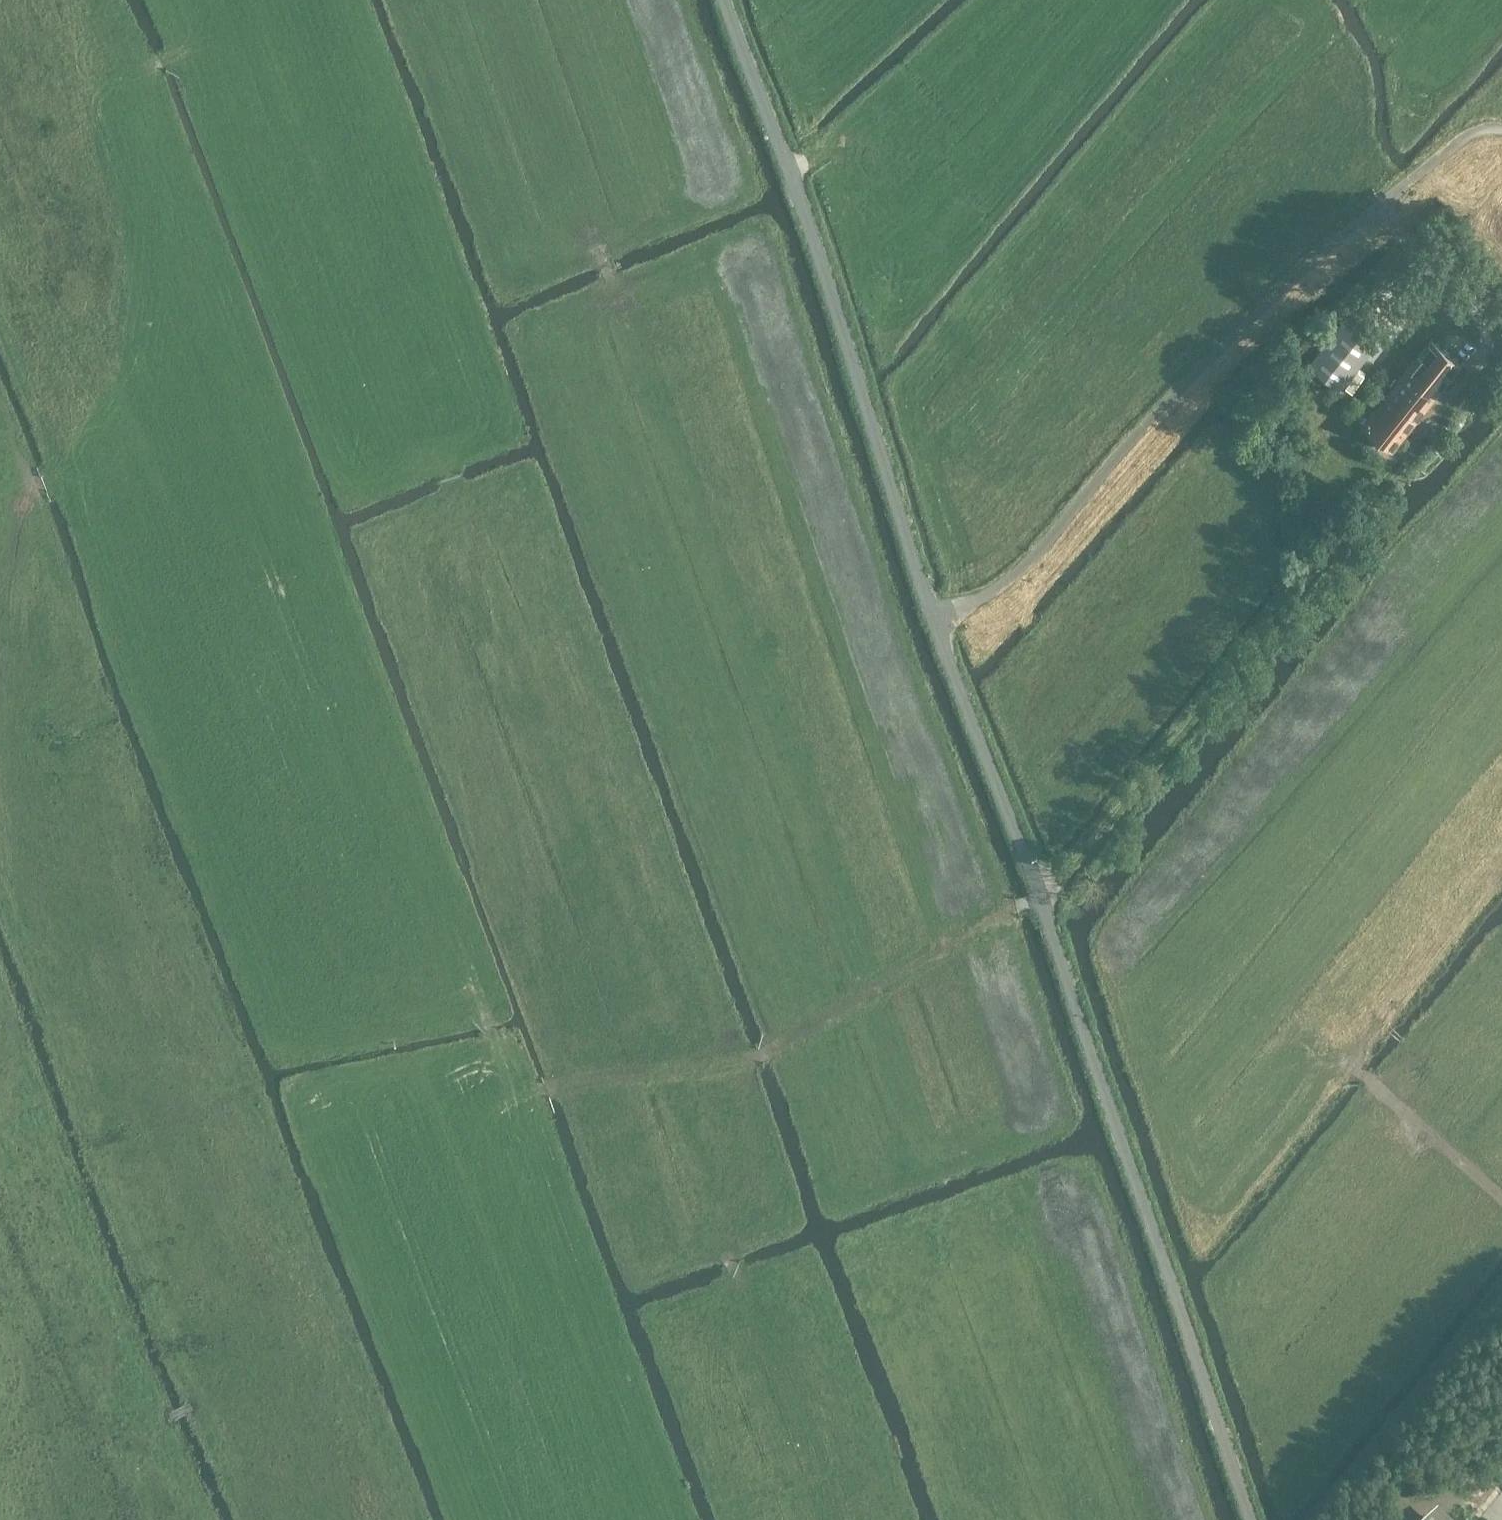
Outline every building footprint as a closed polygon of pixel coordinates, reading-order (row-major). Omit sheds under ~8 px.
[(1390,325),(1370,309),(1358,300),(1307,363),(1338,389),(1390,325)] [(1392,451),(1463,363),(1431,337),(1360,425),(1392,451)]
